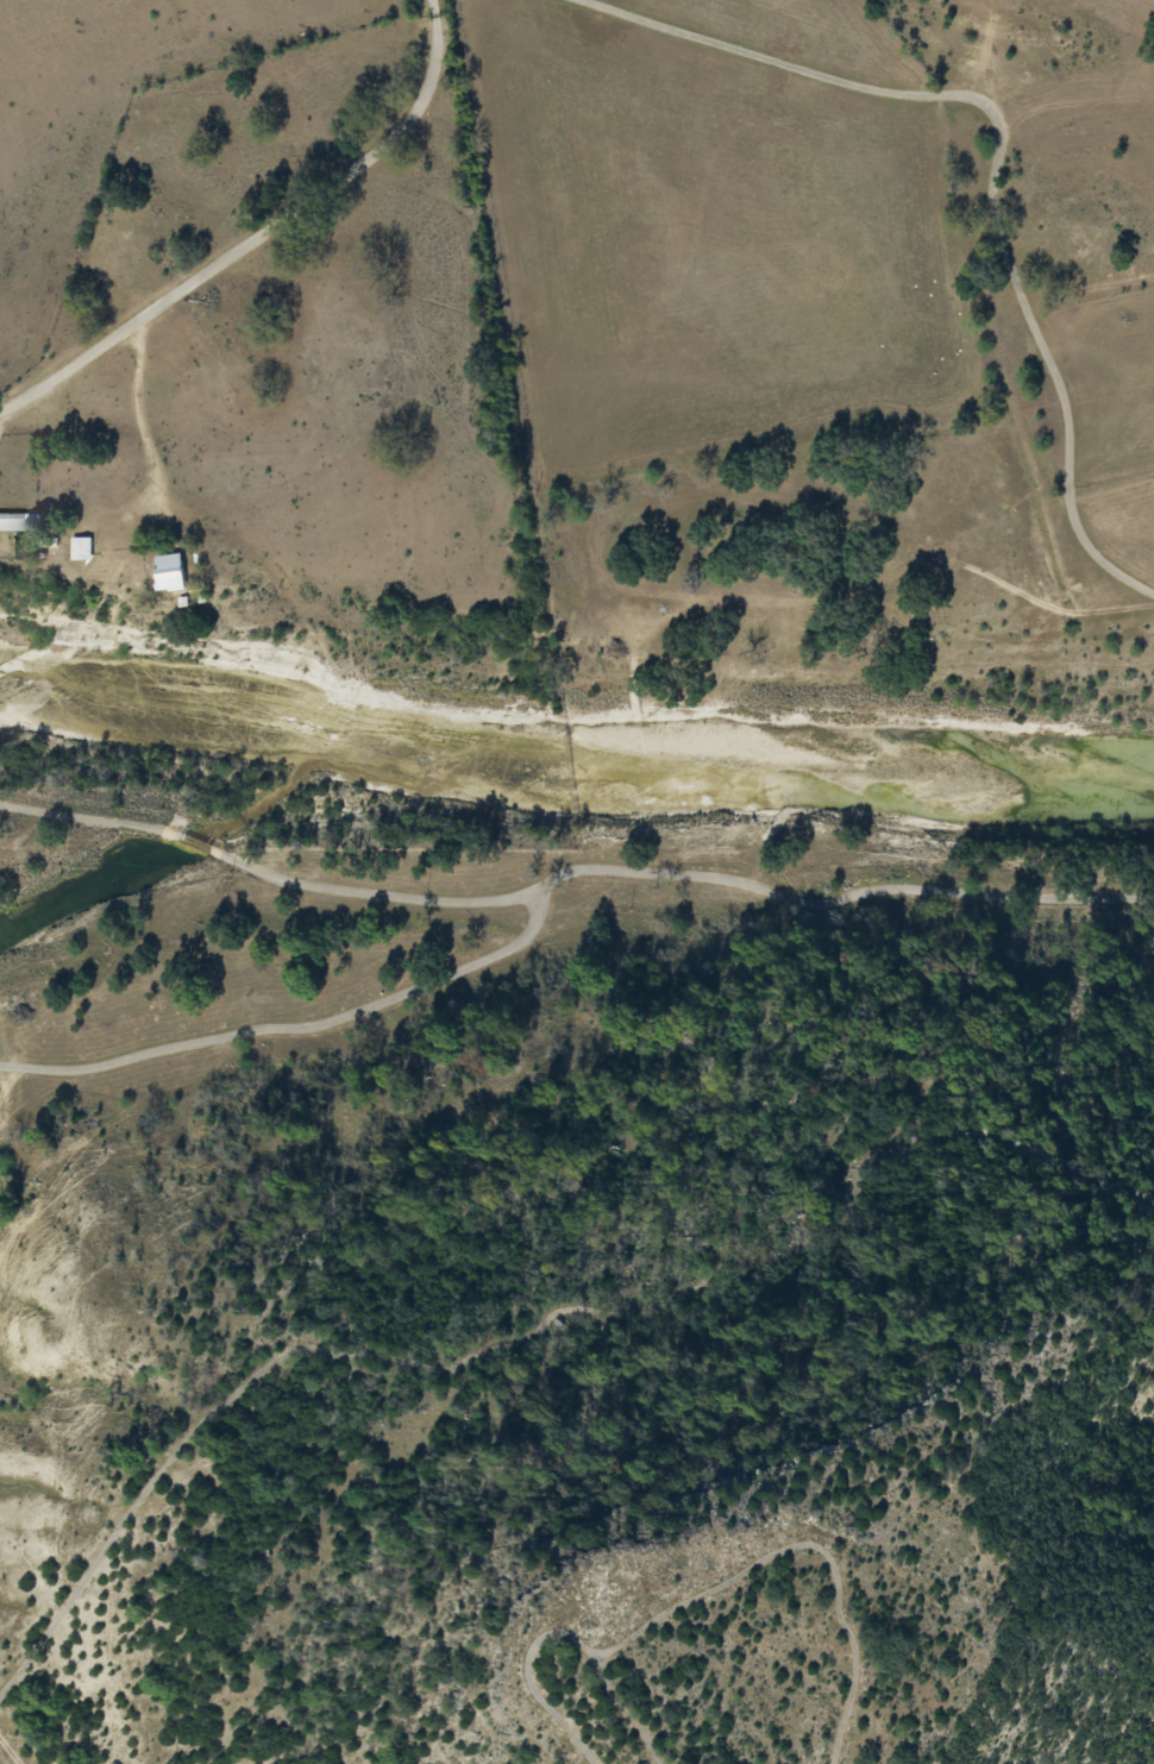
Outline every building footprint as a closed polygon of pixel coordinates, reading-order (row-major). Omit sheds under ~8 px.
[(0,514),(0,532),(43,532),(43,514),(0,514)] [(78,561),(96,559),(94,538),(76,540),(78,561)] [(192,592),(191,555),(161,556),(162,593),(192,592)]
